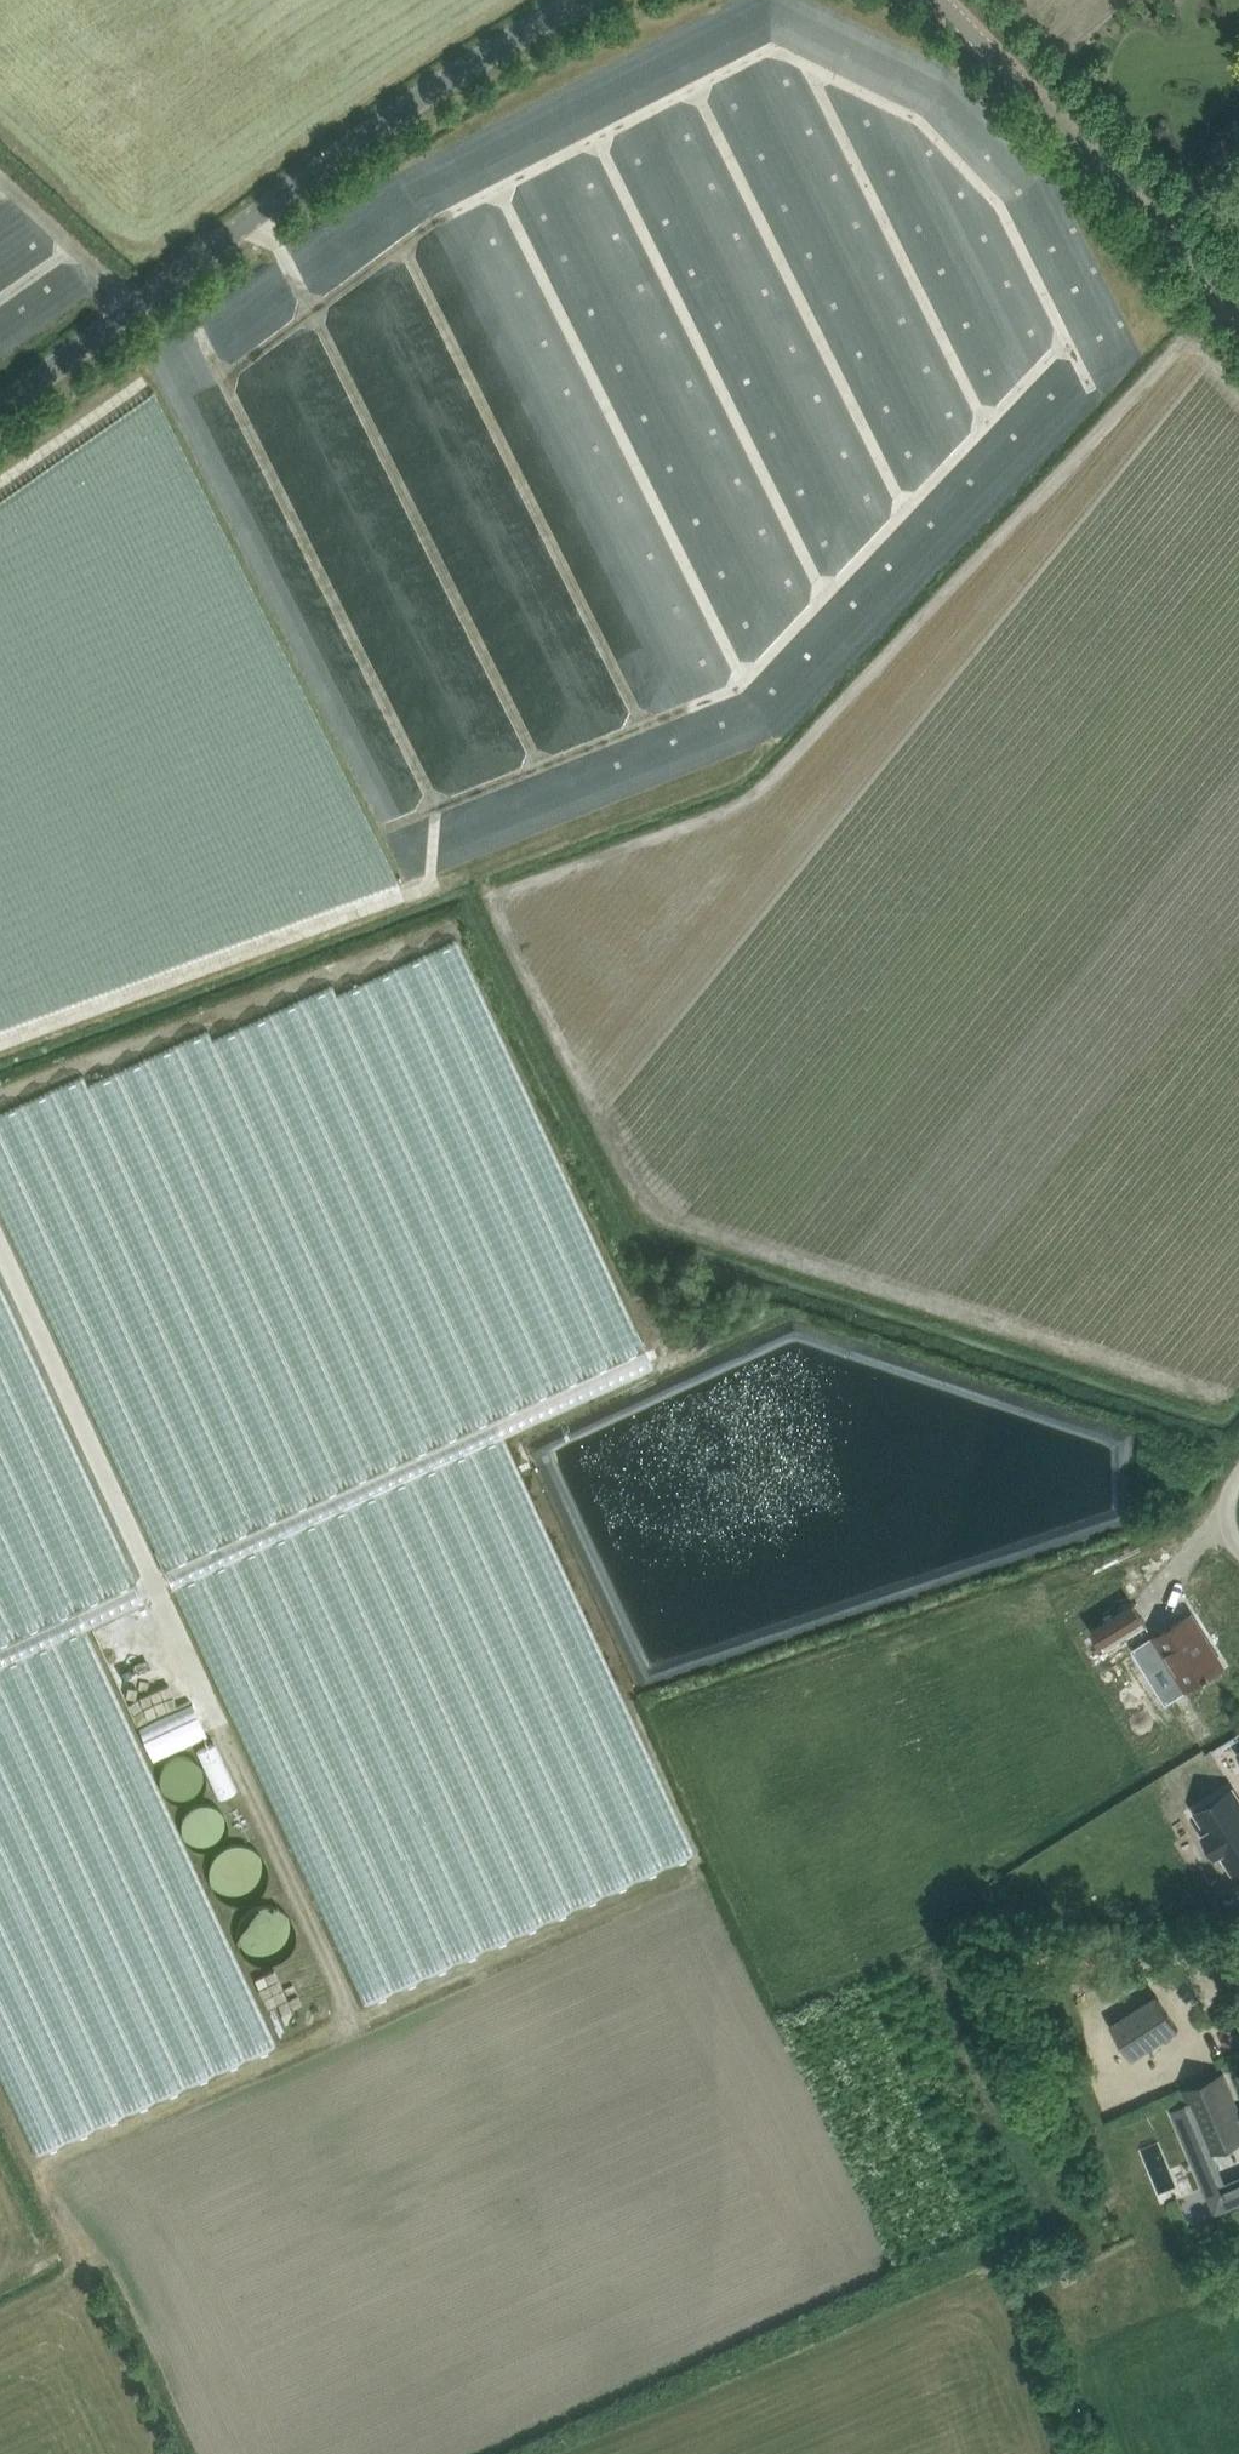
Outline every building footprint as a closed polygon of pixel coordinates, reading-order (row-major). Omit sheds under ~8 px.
[(1134,1604),(1113,1617),(1093,1630),(1105,1650),(1147,1624),(1134,1604)] [(1191,1614),(1153,1638),(1184,1688),(1217,1667),(1200,1638),(1205,1635),(1191,1614)] [(1196,1809),(1208,1829),(1204,1831),(1218,1854),(1223,1851),(1234,1869),(1238,1866),(1238,1796),(1233,1786),(1196,1809)] [(1130,2057),(1180,2031),(1156,1993),(1110,2023),(1130,2057)] [(1238,2203),(1238,2175),(1226,2181),(1213,2150),(1238,2139),(1238,2104),(1225,2071),(1182,2089),(1187,2102),(1170,2109),(1214,2213),(1238,2203)]
